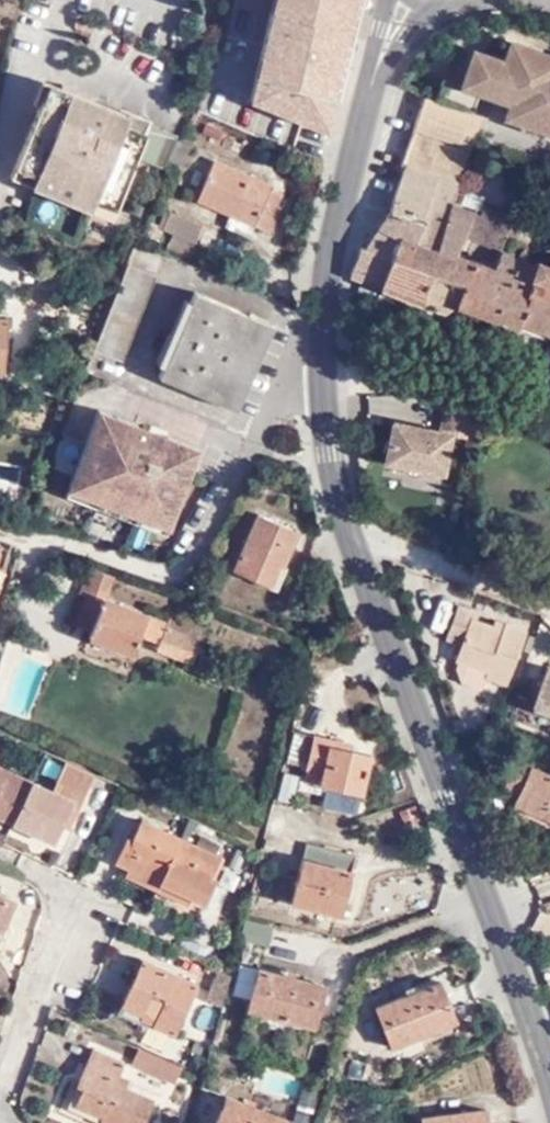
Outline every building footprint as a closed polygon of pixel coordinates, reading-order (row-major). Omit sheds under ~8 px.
[(251,86),(248,100),(324,132),(330,111),(342,65),(357,5),(359,0),(274,0),(251,86)] [(491,98),(508,103),(504,117),(520,122),(522,119),(549,128),(549,77),(539,73),(545,57),(509,45),(502,65),(472,54),(463,80),(493,91),(491,98)] [(545,57),(539,73),(549,77),(549,59),(545,57)] [(39,160),(67,88),(48,80),(10,174),(34,184),(39,160)] [(436,102),(472,114),(480,94),(461,87),(443,80),(436,102)] [(461,87),(480,94),(491,98),(493,91),(463,80),(461,87)] [(160,166),(174,131),(146,120),(147,117),(92,94),(89,97),(67,88),(39,160),(34,184),(37,185),(42,175),(114,204),(135,154),(160,166)] [(475,136),(481,117),(472,114),(436,102),(423,97),(401,162),(404,164),(394,190),(390,211),(365,248),(362,246),(349,275),(441,312),(455,304),(517,327),(519,321),(549,332),(549,264),(536,259),(534,263),(500,250),(510,217),(481,206),(477,215),(451,204),(475,136)] [(522,119),(520,122),(517,129),(549,141),(549,128),(522,119)] [(178,133),(174,131),(160,166),(162,167),(168,154),(176,138),(178,133)] [(171,156),(179,138),(176,138),(168,154),(171,156)] [(191,143),(179,138),(171,156),(183,162),(191,143)] [(265,197),(269,185),(270,182),(214,158),(196,197),(230,211),(251,219),(269,226),(279,203),(276,202),(265,197)] [(42,175),(37,185),(111,214),(114,204),(42,175)] [(280,190),(269,185),(265,197),(276,202),(280,190)] [(198,221),(168,209),(161,225),(191,237),(198,221)] [(251,219),(230,211),(224,225),(245,234),(251,219)] [(150,270),(128,261),(117,291),(111,309),(94,350),(119,359),(150,270)] [(262,316),(191,290),(160,375),(231,400),(262,316)] [(0,317),(0,369),(6,369),(9,317),(0,317)] [(517,327),(549,338),(549,332),(519,321),(517,327)] [(470,447),(478,409),(441,398),(435,430),(379,419),(369,468),(437,481),(446,441),(470,447)] [(93,421),(192,463),(199,445),(166,434),(164,439),(133,428),(136,422),(98,408),(93,421)] [(171,518),(192,463),(93,421),(87,440),(63,431),(50,465),(73,474),(71,480),(101,492),(96,505),(114,511),(119,498),(171,518)] [(164,439),(166,434),(136,422),(133,428),(164,439)] [(101,492),(71,480),(67,494),(96,505),(101,492)] [(166,532),(171,518),(119,498),(114,511),(166,532)] [(274,564),(281,567),(298,528),(257,510),(232,567),(266,583),(274,564)] [(284,568),(281,567),(274,564),(266,583),(276,586),(284,568)] [(159,645),(168,620),(108,596),(117,575),(89,565),(80,588),(87,591),(80,611),(96,618),(94,626),(91,634),(133,649),(140,632),(151,636),(149,641),(159,645)] [(524,630),(503,622),(501,629),(491,625),(470,617),(472,611),(457,605),(444,635),(461,642),(454,658),(485,669),(483,673),(503,681),(524,630)] [(186,609),(184,617),(189,619),(192,611),(186,609)] [(96,618),(80,611),(76,619),(94,626),(96,618)] [(172,614),(168,620),(159,645),(159,647),(174,653),(189,619),(184,617),(172,614)] [(501,629),(503,622),(493,618),(491,625),(501,629)] [(189,619),(174,653),(191,660),(194,651),(201,653),(203,645),(197,643),(204,626),(189,619)] [(546,664),(531,705),(549,712),(549,665),(546,664)] [(307,758),(316,727),(296,721),(288,751),(307,758)] [(331,740),(332,732),(316,727),(307,758),(302,771),(326,778),(321,796),(357,806),(372,751),(349,744),(331,740)] [(351,738),(332,732),(331,740),(349,744),(351,738)] [(517,759),(507,785),(522,791),(517,802),(549,816),(549,773),(517,759)] [(299,766),(286,761),(279,788),(291,792),(299,766)] [(65,763),(51,793),(0,770),(0,821),(55,845),(63,827),(67,817),(73,820),(92,775),(65,763)] [(230,861),(126,814),(110,854),(140,868),(137,876),(177,894),(180,887),(212,901),(230,861)] [(69,830),(73,820),(67,817),(63,827),(69,830)] [(340,880),(348,882),(356,852),(306,838),(296,872),(277,868),(271,890),(331,907),(340,880)] [(339,910),(348,882),(340,880),(331,907),(339,910)] [(0,894),(0,940),(18,903),(0,894)] [(189,977),(134,953),(114,1007),(147,1021),(149,1018),(171,1027),(189,977)] [(283,1007),(280,1014),(311,1023),(323,979),(254,961),(244,995),(283,1007)] [(417,1026),(451,1011),(439,978),(374,1002),(389,1044),(420,1032),(417,1026)] [(242,1002),(280,1014),(283,1007),(244,995),(242,1002)] [(454,1018),(451,1011),(417,1026),(420,1032),(454,1018)] [(113,1072),(118,1059),(86,1047),(73,1084),(79,1087),(72,1105),(99,1116),(97,1121),(103,1122),(138,1122),(149,1096),(121,1086),(110,1082),(113,1072)] [(174,1064),(133,1047),(128,1062),(168,1079),(174,1064)] [(124,1077),(113,1072),(110,1082),(121,1086),(124,1077)] [(286,1115),(228,1088),(212,1122),(282,1122),(286,1115)] [(420,1115),(421,1122),(487,1122),(485,1107),(420,1115)]
